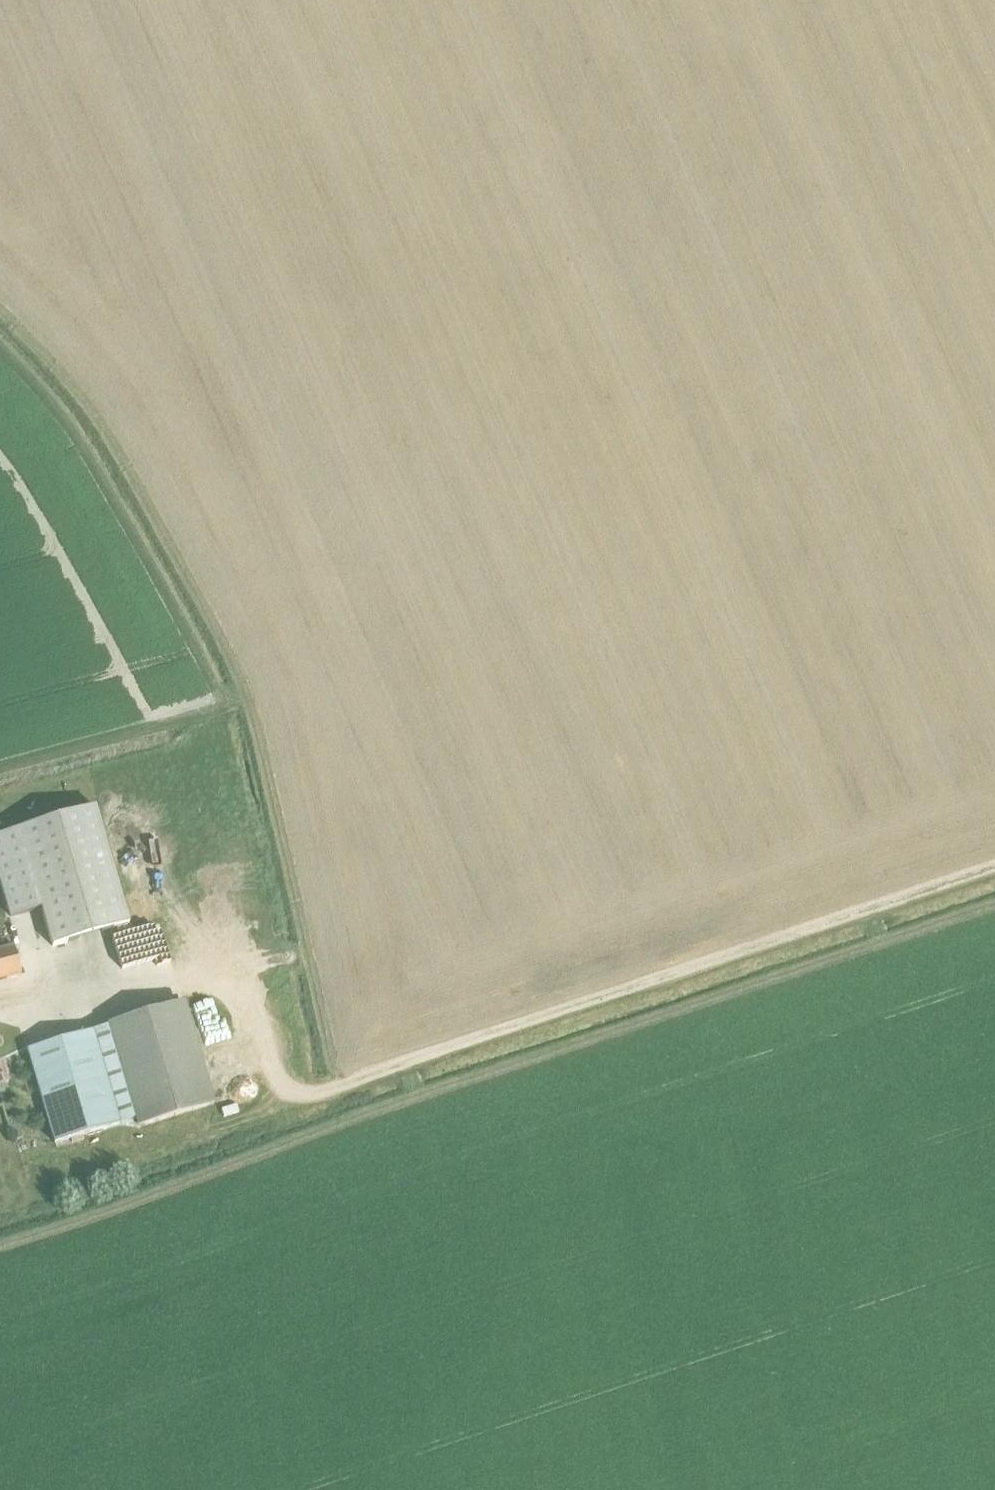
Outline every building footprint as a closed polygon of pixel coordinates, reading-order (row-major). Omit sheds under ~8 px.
[(0,830),(0,869),(11,915),(47,906),(55,941),(132,923),(105,805),(0,830)] [(20,972),(14,950),(0,954),(0,977),(20,972)] [(109,1036),(137,1129),(203,1109),(176,1016),(109,1036)] [(91,1032),(25,1049),(50,1144),(116,1127),(91,1032)] [(11,1078),(4,1061),(0,1063),(0,1082),(11,1078)]
